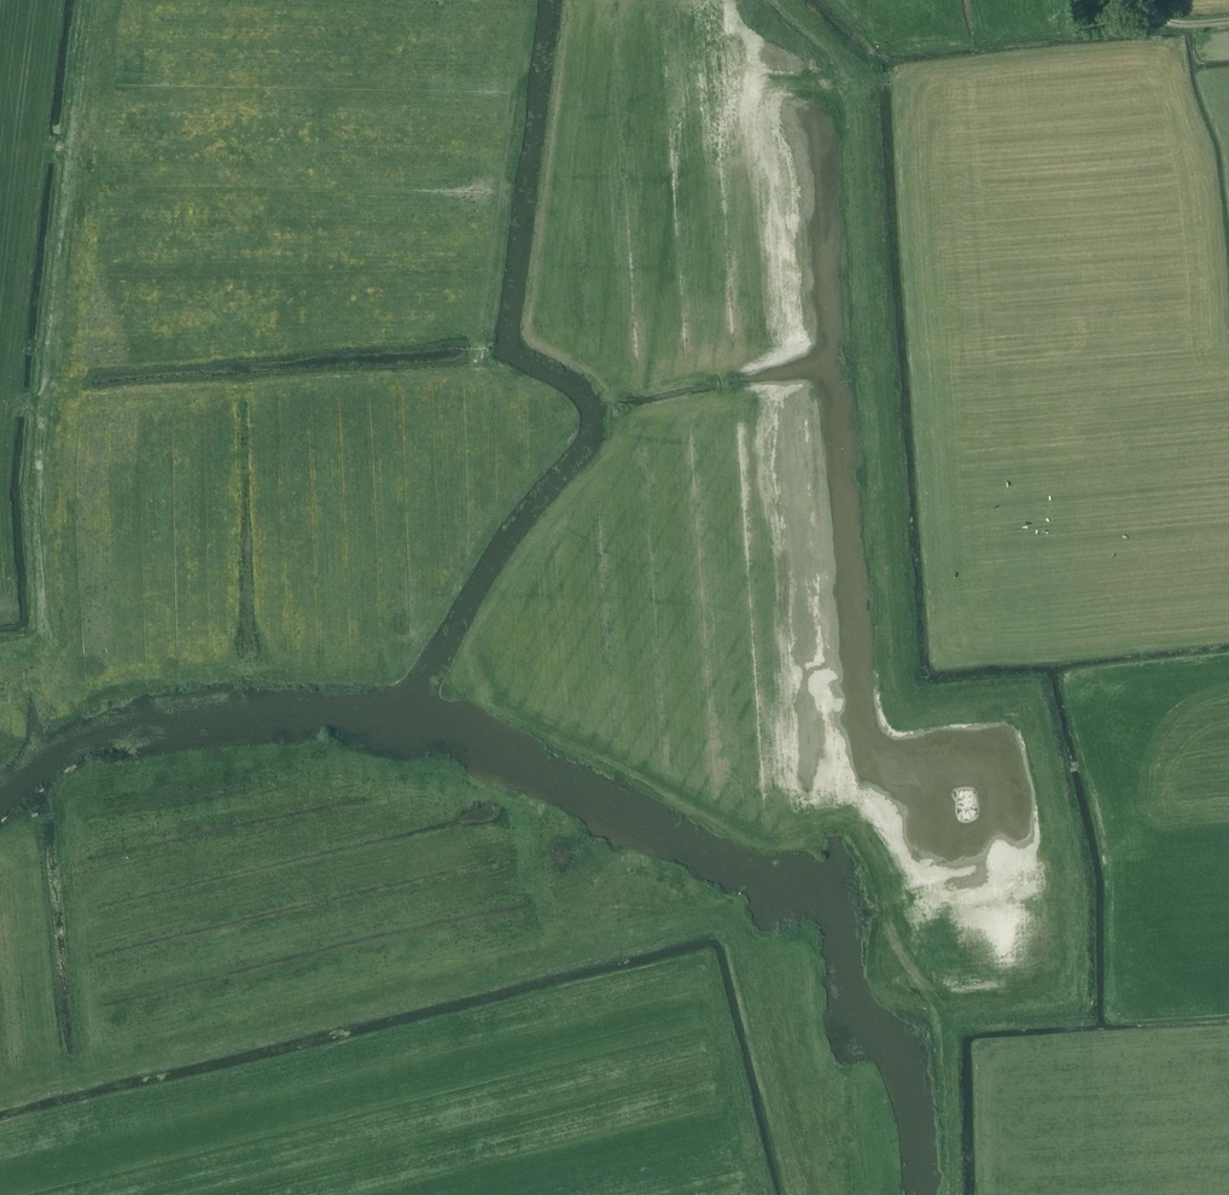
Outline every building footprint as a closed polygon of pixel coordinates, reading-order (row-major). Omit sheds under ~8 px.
[(1076,8),(1078,24),(1089,22),(1088,16),(1084,16),(1083,7),(1076,8)]
